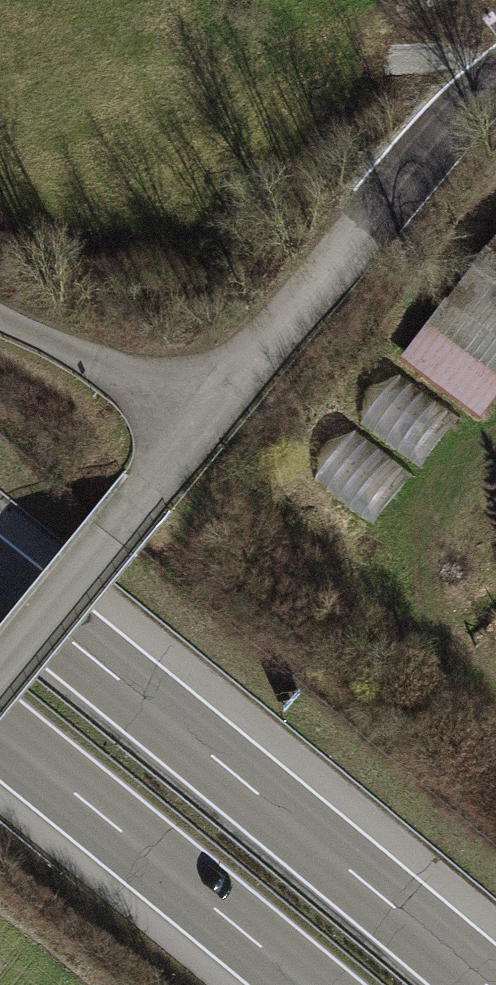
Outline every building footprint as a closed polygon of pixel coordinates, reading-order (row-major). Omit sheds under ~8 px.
[(495,406),(495,242),(408,358),(487,418),(495,406)] [(372,419),(422,455),(443,426),(393,390),(372,419)] [(379,517),(416,475),(366,431),(329,473),(379,517)]
